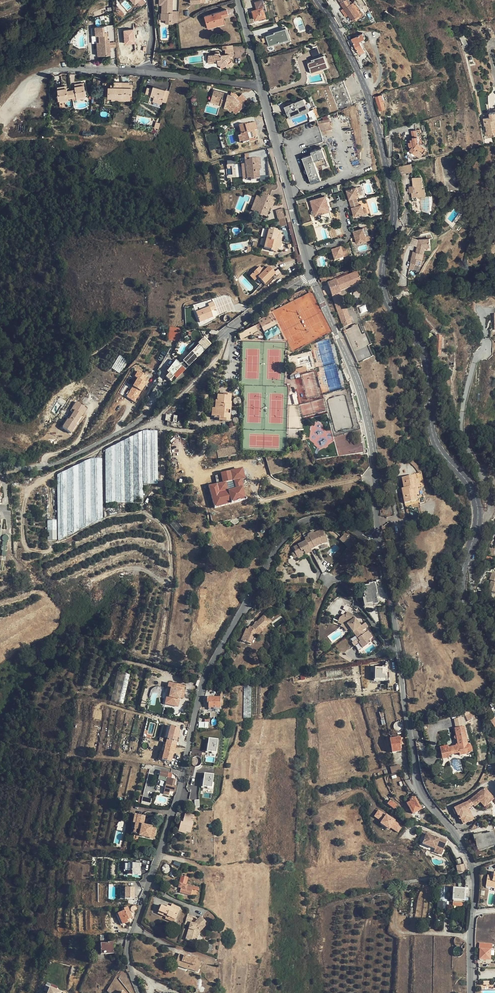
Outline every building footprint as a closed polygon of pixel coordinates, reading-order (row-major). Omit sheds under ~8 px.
[(173,0),(160,0),(159,5),(161,5),(161,13),(161,20),(166,20),(166,24),(172,24),(172,23),(178,23),(178,21),(172,21),(172,16),(173,0)] [(264,5),(263,0),(255,2),(258,10),(253,11),(256,20),(266,17),(264,12),(264,8),(266,8),(265,5),(264,5)] [(344,9),(349,15),(354,23),(364,16),(355,2),(352,4),(349,0),(339,0),(344,9)] [(221,17),(223,16),(228,15),(226,10),(204,16),(208,28),(223,23),(222,19),(221,17)] [(98,42),(99,56),(110,55),(109,47),(109,41),(108,38),(106,38),(105,31),(103,32),(102,26),(93,26),(94,36),(98,36),(98,42)] [(273,45),(284,41),(284,39),(289,38),(286,29),(275,33),(275,34),(267,36),(269,43),(272,42),(273,45)] [(360,42),(361,41),(366,39),(363,34),(347,42),(355,57),(365,51),(363,47),(360,42)] [(468,46),(463,37),(459,38),(465,48),(466,52),(470,51),(468,46)] [(214,53),(214,54),(208,55),(207,61),(217,61),(217,63),(220,65),(221,69),(226,69),(226,67),(227,68),(229,66),(231,67),(234,64),(229,60),(229,57),(233,55),(233,51),(225,52),(225,54),(221,55),(219,52),(214,53)] [(309,63),(312,73),(328,67),(325,56),(312,60),(313,62),(309,63)] [(336,109),(352,104),(344,80),(325,87),(328,93),(332,91),(336,102),(334,103),(336,109)] [(74,89),(70,89),(71,97),(75,96),(75,97),(85,96),(84,90),(83,90),(82,83),(76,84),(76,86),(74,86),(74,89)] [(111,97),(120,98),(121,83),(117,83),(117,85),(114,85),(110,84),(110,87),(110,92),(108,92),(107,97),(111,97)] [(125,85),(125,83),(121,83),(120,98),(125,98),(127,98),(127,96),(130,95),(131,95),(132,85),(129,85),(125,85)] [(67,97),(71,97),(70,89),(66,90),(65,88),(63,88),(62,86),(60,86),(56,87),(57,94),(56,94),(57,100),(67,99),(67,97)] [(166,103),(169,93),(165,92),(165,91),(154,87),(152,90),(148,88),(146,93),(151,95),(150,96),(158,98),(157,101),(162,102),(162,101),(166,103)] [(220,102),(219,104),(227,107),(230,110),(231,109),(235,113),(243,105),(241,103),(237,99),(233,95),(214,89),(212,93),(217,95),(215,100),(220,102)] [(210,101),(219,104),(220,102),(215,100),(217,95),(212,93),(212,95),(210,101)] [(241,95),(237,99),(241,103),(245,99),(241,95)] [(385,103),(383,95),(376,97),(380,110),(385,109),(383,103),(385,103)] [(304,99),(285,107),(290,117),(308,110),(304,99)] [(486,125),(487,125),(489,138),(494,137),(494,112),(490,113),(491,117),(485,118),(486,125)] [(326,120),(316,123),(319,132),(329,129),(326,120)] [(248,139),(254,137),(254,135),(253,131),(256,131),(254,123),(245,125),(245,124),(238,125),(241,136),(242,142),(242,143),(248,142),(248,139)] [(418,142),(417,138),(416,130),(411,131),(413,140),(410,140),(410,143),(408,143),(409,146),(412,148),(410,151),(416,155),(419,150),(423,153),(427,149),(418,142)] [(312,154),(303,158),(312,183),(321,179),(317,167),(327,164),(322,148),(311,152),(312,154)] [(259,158),(248,160),(248,163),(244,163),(244,164),(245,177),(250,176),(250,181),(254,180),(254,179),(259,179),(258,169),(260,169),(259,158)] [(401,174),(414,172),(413,164),(400,166),(401,174)] [(413,202),(417,201),(417,197),(425,196),(425,189),(423,189),(421,178),(412,178),(413,186),(409,186),(410,193),(412,193),(412,197),(413,197),(413,202)] [(356,188),(347,191),(351,204),(358,202),(356,202),(355,198),(357,198),(359,197),(356,188)] [(265,217),(269,208),(273,198),(265,195),(265,194),(261,192),(259,197),(253,211),(257,213),(256,215),(261,217),(262,215),(265,217)] [(253,212),(253,211),(259,197),(255,196),(250,210),(253,212)] [(329,211),(325,197),(311,201),(314,210),(313,211),(312,212),(312,213),(313,214),(314,215),(316,215),(329,211)] [(358,202),(351,204),(355,217),(364,215),(363,210),(362,205),(359,206),(357,207),(356,203),(358,202)] [(269,232),(268,239),(282,243),(283,239),(281,238),(282,232),(278,231),(277,231),(277,229),(274,228),(273,231),(272,233),(269,232)] [(359,230),(353,232),(356,245),(366,242),(365,238),(364,234),(360,235),(359,230)] [(198,243),(203,241),(203,240),(200,235),(195,239),(198,243)] [(283,243),(282,243),(268,239),(265,248),(272,250),(272,251),(277,252),(278,250),(280,250),(281,247),(282,247),(283,243)] [(192,240),(187,245),(191,249),(192,248),(196,244),(192,240)] [(419,243),(418,250),(420,250),(419,253),(418,252),(417,256),(422,256),(423,250),(426,249),(432,248),(430,240),(419,243)] [(340,250),(331,253),(332,258),(334,263),(343,260),(347,259),(345,250),(340,251),(340,250)] [(421,262),(422,256),(417,256),(415,255),(412,272),(417,273),(418,266),(424,267),(425,262),(421,262)] [(260,267),(252,274),(257,279),(259,278),(265,284),(276,274),(269,267),(266,270),(264,271),(262,269),(260,267)] [(360,283),(356,273),(336,281),(327,284),(343,327),(352,323),(340,291),(360,283)] [(199,322),(200,322),(202,321),(212,317),(210,311),(215,309),(212,302),(207,304),(208,307),(195,312),(199,322)] [(255,326),(238,335),(240,340),(258,331),(262,329),(263,331),(277,324),(272,314),(258,321),(259,324),(255,326)] [(432,330),(424,319),(419,322),(427,334),(432,330)] [(377,334),(377,333),(385,329),(386,328),(380,320),(376,322),(377,324),(375,325),(376,327),(374,328),(377,334)] [(363,348),(366,346),(362,336),(358,337),(354,326),(345,330),(359,362),(368,359),(363,348)] [(169,338),(178,342),(182,334),(176,331),(174,334),(170,333),(169,338)] [(169,373),(165,377),(170,381),(171,382),(173,381),(174,382),(210,345),(203,338),(197,344),(198,344),(182,362),(183,362),(180,365),(175,361),(167,371),(169,373)] [(138,379),(144,382),(148,377),(138,371),(135,377),(138,379)] [(138,379),(127,397),(135,402),(146,384),(144,382),(138,379)] [(216,401),(215,401),(214,409),(212,408),(211,417),(213,417),(213,418),(219,419),(218,421),(229,422),(231,402),(230,402),(231,395),(223,394),(223,396),(217,395),(216,401)] [(68,419),(63,427),(72,433),(77,425),(76,425),(82,415),(83,415),(87,408),(77,402),(71,411),(74,412),(69,420),(68,419)] [(177,416),(166,415),(165,421),(167,421),(167,425),(172,426),(173,427),(175,427),(176,427),(176,426),(177,425),(177,424),(176,423),(177,416)] [(148,430),(105,448),(106,502),(132,502),(142,497),(142,484),(159,483),(157,430),(148,430)] [(230,473),(222,475),(224,483),(209,487),(215,508),(246,500),(243,488),(246,487),(242,470),(230,472),(230,473)] [(416,485),(415,475),(402,478),(404,488),(402,488),(404,503),(417,500),(417,499),(415,490),(415,489),(417,488),(416,485)] [(175,517),(168,523),(181,538),(187,532),(175,517)] [(48,539),(58,539),(57,519),(48,520),(48,539)] [(306,541),(311,549),(321,544),(327,542),(326,536),(324,536),(323,530),(317,532),(315,533),(314,531),(308,534),(309,536),(305,538),(306,541)] [(340,539),(349,547),(354,542),(345,534),(340,539)] [(311,549),(306,541),(294,547),(296,551),(294,552),(298,558),(312,551),(311,549)] [(494,590),(494,573),(493,571),(489,579),(491,580),(486,588),(494,592),(494,590)] [(377,594),(375,583),(362,585),(366,604),(372,603),(372,605),(378,604),(376,594),(377,594)] [(341,624),(345,626),(348,630),(350,628),(353,632),(361,626),(352,614),(347,612),(345,616),(343,615),(339,618),(338,622),(341,624)] [(250,644),(255,633),(260,628),(261,630),(271,621),(265,615),(257,622),(256,622),(255,622),(255,624),(256,625),(254,627),(253,626),(252,627),(250,626),(249,629),(246,628),(241,640),(243,641),(244,642),(245,642),(250,644)] [(361,626),(353,632),(358,638),(360,641),(359,642),(359,643),(363,648),(371,642),(369,640),(373,637),(368,631),(364,633),(362,631),(368,626),(365,623),(361,626)] [(373,667),(374,680),(386,679),(386,672),(383,672),(383,666),(373,667)] [(167,688),(163,704),(178,707),(180,698),(182,691),(183,691),(185,686),(172,683),(170,689),(168,688),(167,688)] [(253,684),(252,716),(260,716),(261,684),(253,684)] [(208,703),(208,710),(213,710),(213,712),(220,712),(220,698),(207,698),(207,703),(208,703)] [(171,726),(166,742),(177,745),(178,741),(177,741),(180,728),(171,726)] [(462,728),(459,728),(455,729),(456,736),(455,737),(455,739),(456,739),(457,744),(456,745),(455,746),(449,747),(448,746),(447,746),(440,748),(442,759),(448,758),(448,756),(459,753),(460,755),(466,754),(469,753),(471,751),(471,748),(468,745),(465,745),(462,728)] [(400,737),(390,739),(392,753),(401,751),(400,745),(405,744),(404,738),(400,738),(400,737)] [(209,738),(207,753),(217,755),(219,739),(209,738)] [(166,742),(164,753),(160,752),(158,759),(172,762),(175,749),(176,750),(177,745),(166,742)] [(400,765),(390,767),(391,774),(402,771),(400,765)] [(160,770),(159,778),(163,779),(163,777),(167,778),(164,789),(174,792),(176,787),(174,787),(175,779),(171,778),(172,776),(170,776),(171,773),(168,773),(168,772),(160,770)] [(203,774),(203,788),(214,788),(214,774),(203,774)] [(468,802),(453,808),(455,813),(457,813),(460,819),(461,818),(463,824),(471,820),(466,808),(469,807),(471,806),(473,804),(475,806),(481,801),(482,803),(486,801),(487,802),(493,797),(486,787),(468,802)] [(143,796),(142,803),(152,805),(153,798),(143,796)] [(486,801),(482,803),(485,806),(494,799),(493,797),(487,802),(486,801)] [(411,802),(407,804),(413,814),(421,809),(414,798),(410,800),(411,802)] [(391,800),(388,803),(394,808),(397,805),(391,800)] [(469,807),(466,808),(471,820),(474,819),(469,807)] [(380,824),(390,830),(391,828),(399,833),(404,824),(379,810),(374,817),(381,821),(380,824)] [(135,823),(133,833),(139,834),(139,836),(153,839),(156,827),(143,825),(145,816),(137,814),(135,823)] [(181,822),(179,832),(186,833),(186,832),(190,833),(193,823),(192,823),(194,816),(186,814),(183,823),(181,822)] [(475,842),(476,841),(478,849),(494,845),(494,841),(493,833),(481,836),(481,835),(473,837),(475,842)] [(447,842),(427,834),(423,844),(435,849),(436,848),(443,851),(447,842)] [(140,875),(141,863),(125,863),(125,867),(124,867),(124,871),(128,871),(128,874),(140,875)] [(457,865),(458,873),(466,872),(465,864),(457,865)] [(181,876),(178,887),(181,888),(180,892),(191,895),(192,889),(198,890),(199,888),(186,884),(188,877),(181,876)] [(494,878),(490,877),(486,877),(485,888),(494,889),(494,884),(494,877),(494,878)] [(448,901),(450,887),(441,886),(440,901),(448,901)] [(135,899),(135,888),(125,888),(125,899),(135,899)] [(453,889),(453,902),(464,902),(465,889),(453,889)] [(161,906),(157,913),(166,917),(167,916),(175,920),(180,908),(172,904),(170,907),(167,906),(166,908),(164,907),(161,906)] [(118,915),(117,916),(121,925),(127,922),(126,920),(128,919),(132,917),(127,907),(122,909),(123,911),(117,913),(118,915)] [(208,924),(201,916),(194,924),(191,923),(193,917),(187,915),(185,924),(190,926),(185,940),(193,942),(195,935),(198,936),(200,932),(208,924)] [(100,935),(100,954),(113,953),(113,942),(107,942),(107,935),(100,935)] [(490,960),(490,949),(492,948),(492,944),(490,944),(479,943),(479,948),(480,948),(479,959),(490,960)] [(179,953),(177,960),(182,961),(180,967),(189,970),(189,969),(198,972),(201,962),(197,960),(198,959),(192,956),(190,957),(179,953)] [(62,991),(50,987),(52,983),(46,982),(44,991),(47,991),(46,992),(61,992),(62,991)]
